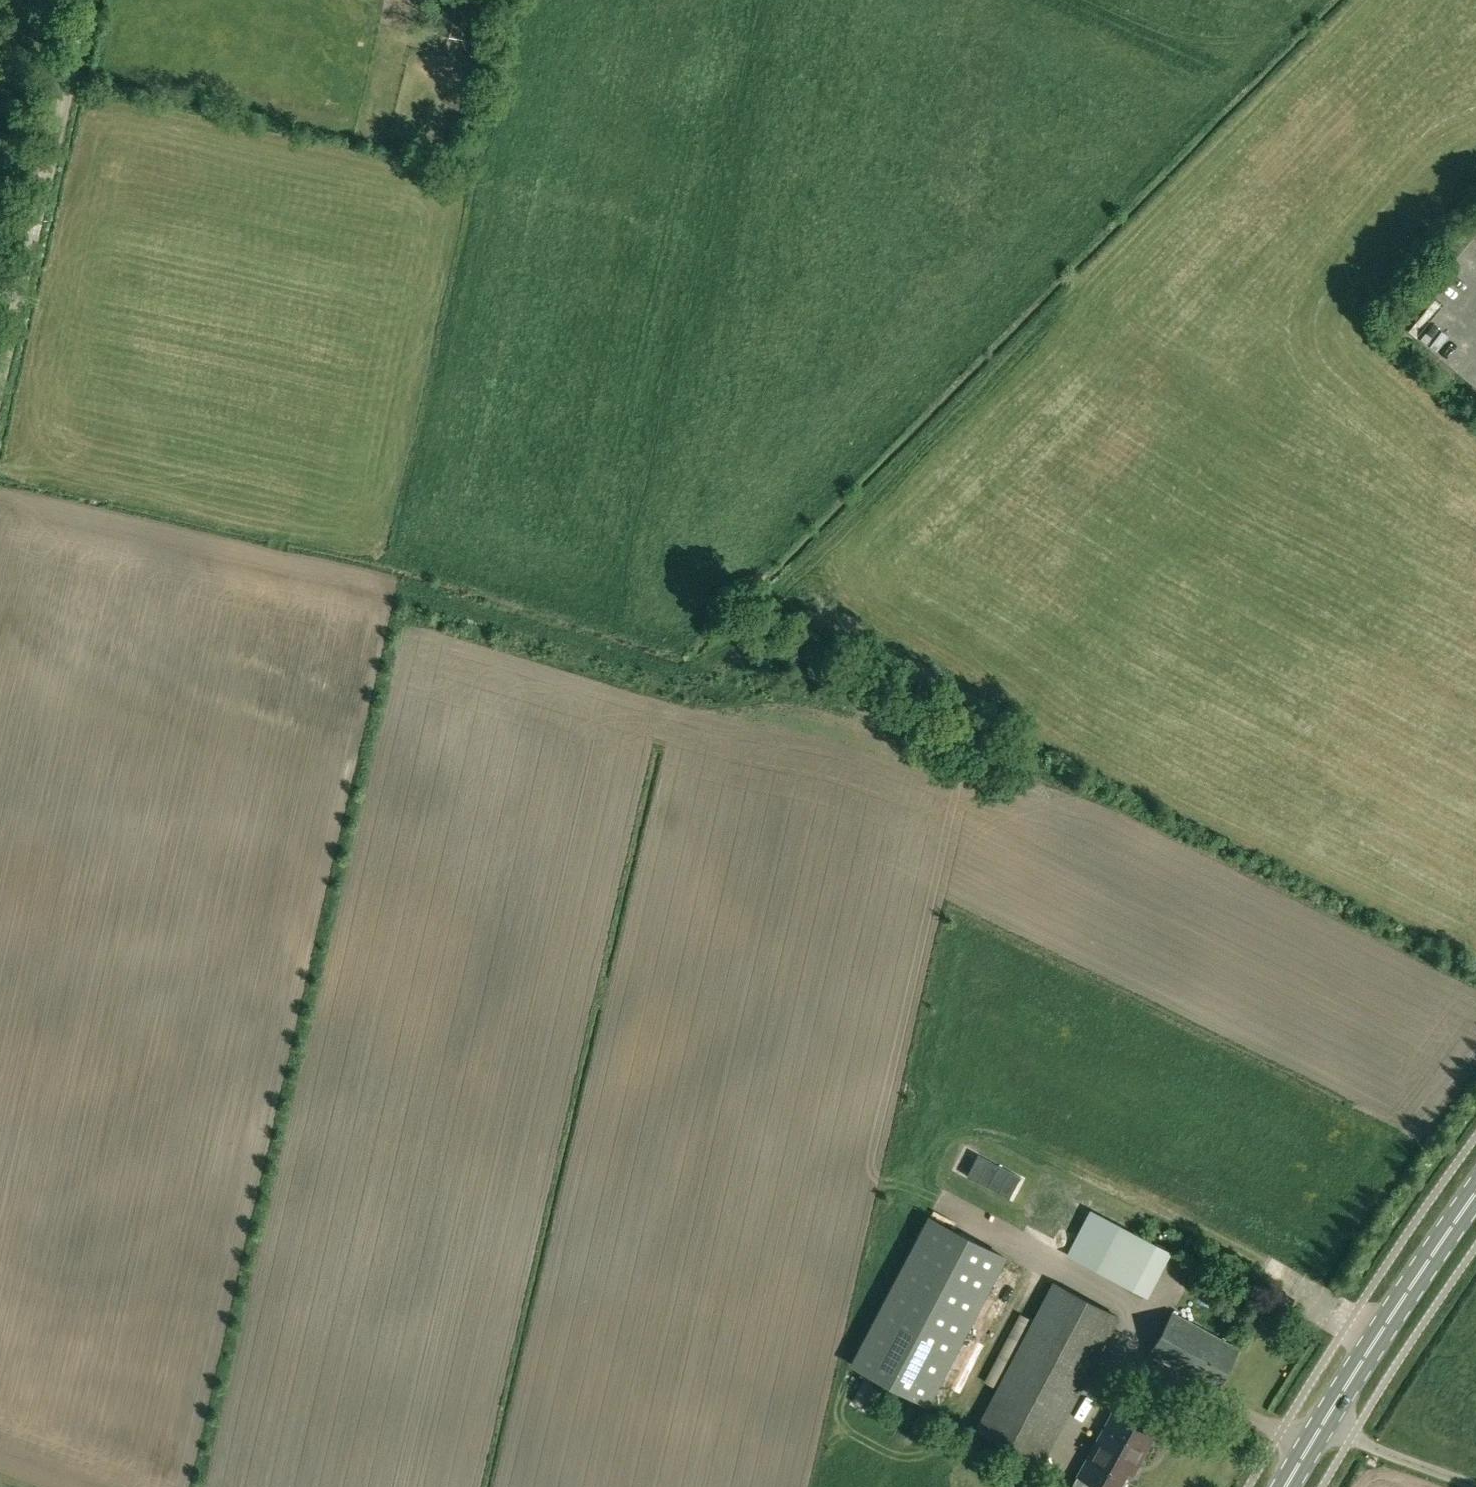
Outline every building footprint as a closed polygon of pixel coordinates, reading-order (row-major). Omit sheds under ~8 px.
[(442,34),(470,40),(479,0),(449,0),(442,34)] [(1021,1177),(977,1154),(966,1175),(1010,1198),(1021,1177)] [(849,1363),(924,1402),(1000,1255),(926,1216),(849,1363)] [(1168,1249),(1116,1222),(1093,1267),(1145,1294),(1168,1249)] [(977,1429),(1042,1463),(1119,1315),(1054,1282),(977,1429)] [(1150,1352),(1217,1389),(1239,1349),(1173,1312),(1150,1352)] [(877,1382),(868,1377),(863,1375),(850,1400),(864,1407),(876,1385),(877,1382)] [(1101,1436),(1072,1486),(1123,1486),(1126,1482),(1124,1478),(1132,1462),(1138,1464),(1153,1436),(1113,1414),(1101,1436)] [(1019,1456),(1005,1448),(991,1474),(1005,1482),(1019,1456)]
